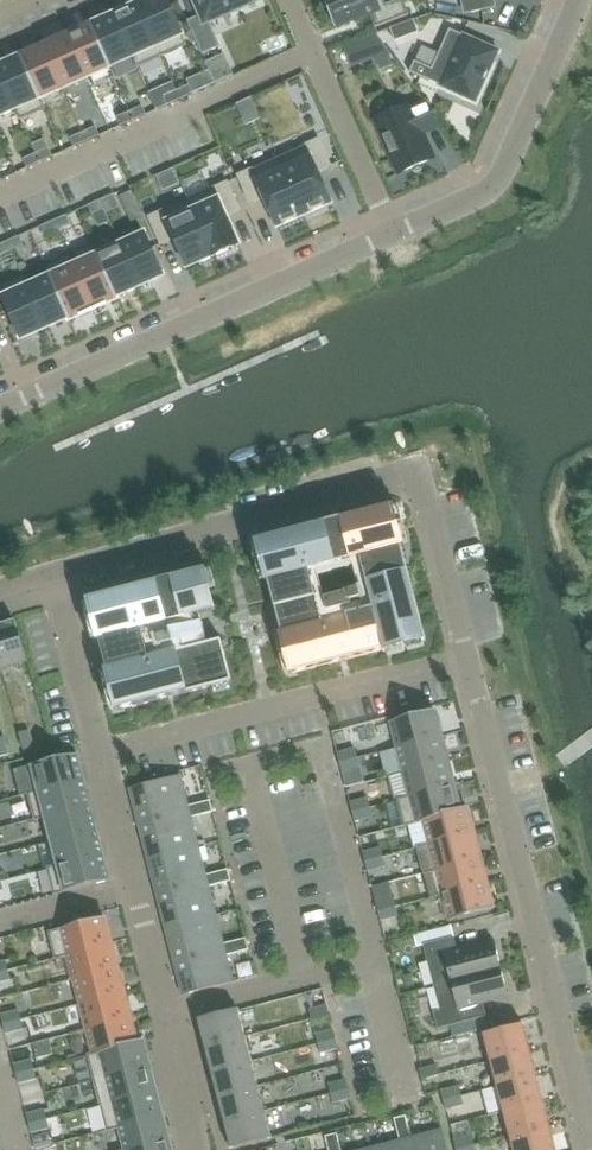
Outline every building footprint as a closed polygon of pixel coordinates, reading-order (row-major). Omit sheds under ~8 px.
[(167,0),(141,0),(136,2),(161,57),(187,46),(167,0)] [(256,0),(193,0),(200,15),(187,21),(202,55),(221,47),(210,23),(258,3),(256,0)] [(325,1),(335,28),(371,15),(375,28),(409,16),(403,0),(401,0),(386,5),(384,0),(329,0),(325,1)] [(465,13),(495,8),(493,0),(463,0),(465,13)] [(161,57),(136,2),(136,3),(137,5),(114,15),(138,68),(161,57)] [(137,68),(138,68),(114,15),(92,25),(110,68),(132,58),(137,68)] [(414,21),(391,29),(396,41),(418,32),(414,21)] [(110,68),(90,23),(66,34),(86,78),(110,68)] [(415,61),(410,73),(476,103),(499,51),(450,30),(432,69),(415,61)] [(63,89),(86,78),(66,34),(43,44),(63,89)] [(41,98),(63,89),(43,44),(19,55),(44,109),(45,109),(41,98)] [(353,45),(344,49),(351,67),(360,64),(353,45)] [(44,109),(19,55),(20,57),(0,66),(0,74),(21,120),(44,109)] [(226,62),(208,71),(214,84),(233,76),(226,62)] [(21,120),(0,74),(0,117),(15,110),(20,120),(21,120)] [(189,85),(176,91),(180,100),(193,94),(189,85)] [(176,91),(164,97),(168,105),(180,100),(176,91)] [(410,106),(375,121),(384,140),(383,143),(388,154),(390,155),(398,174),(433,158),(422,133),(435,127),(426,105),(412,111),(410,106)] [(142,106),(130,112),(134,121),(146,115),(142,106)] [(130,112),(117,118),(121,126),(134,121),(130,112)] [(95,127),(83,133),(87,141),(99,136),(95,127)] [(83,133),(70,139),(74,147),(87,141),(83,133)] [(318,172),(331,166),(319,140),(279,158),(305,216),(332,203),(318,172)] [(49,148),(36,154),(40,162),(53,157),(49,148)] [(36,154),(23,159),(27,168),(40,162),(36,154)] [(278,228),(305,216),(279,158),(239,176),(251,203),(264,197),(278,228)] [(214,257),(239,245),(226,215),(239,210),(227,183),(188,200),(214,257)] [(132,191),(120,196),(126,209),(138,204),(132,191)] [(107,213),(119,208),(114,195),(101,200),(105,209),(107,213)] [(92,215),(105,209),(101,200),(88,206),(92,215)] [(188,268),(214,257),(188,200),(150,218),(161,244),(175,239),(188,268)] [(58,230),(70,224),(67,216),(54,221),(58,230)] [(45,236),(58,230),(54,221),(41,227),(45,236)] [(140,287),(164,276),(145,234),(121,245),(140,287)] [(11,251),(24,245),(20,236),(7,242),(11,251)] [(11,251),(7,242),(0,245),(0,256),(11,251)] [(117,297),(140,287),(121,245),(97,255),(117,299),(118,299),(117,297)] [(70,320),(94,310),(69,255),(46,266),(70,320)] [(94,310),(117,299),(97,255),(75,265),(70,255),(69,255),(94,310)] [(69,321),(70,320),(46,266),(45,266),(49,276),(28,286),(23,276),(22,276),(46,329),(68,319),(69,321)] [(46,329),(22,276),(0,286),(0,292),(21,340),(46,329)] [(390,506),(256,541),(270,598),(310,588),(313,598),(316,608),(276,619),(290,674),(424,640),(390,506)] [(204,569),(90,599),(119,711),(233,681),(221,639),(201,644),(200,637),(207,635),(203,622),(196,624),(194,616),(215,611),(204,569)] [(0,625),(0,664),(3,673),(29,666),(15,621),(0,625)] [(382,724),(389,750),(441,736),(434,710),(382,724)] [(21,737),(25,751),(34,749),(31,735),(21,737)] [(389,750),(396,775),(448,761),(441,736),(389,750)] [(0,742),(0,757),(9,755),(5,741),(0,742)] [(359,758),(357,749),(339,753),(341,763),(359,758)] [(33,765),(39,792),(84,780),(77,754),(33,765)] [(361,768),(359,758),(341,763),(344,773),(361,768)] [(396,775),(402,799),(454,786),(448,761),(396,775)] [(179,777),(131,789),(137,810),(141,808),(145,824),(190,812),(191,818),(202,815),(199,803),(188,806),(181,776),(179,777)] [(91,805),(84,780),(39,792),(29,794),(35,819),(46,817),(91,805)] [(402,800),(408,824),(460,811),(454,786),(402,800)] [(371,808),(369,799),(351,803),(354,812),(371,808)] [(210,800),(199,803),(202,815),(214,812),(210,800)] [(91,805),(46,817),(53,841),(97,830),(91,805)] [(374,817),(371,808),(354,812),(356,821),(374,817)] [(409,825),(415,849),(467,836),(460,811),(409,825)] [(149,839),(145,840),(149,859),(199,847),(191,818),(190,812),(145,824),(149,839)] [(53,841),(59,866),(104,855),(97,830),(53,841)] [(418,862),(421,874),(473,860),(467,836),(415,849),(418,862)] [(199,847),(149,859),(154,879),(159,877),(163,893),(208,881),(209,887),(220,884),(217,873),(206,875),(199,847)] [(385,858),(382,849),(365,853),(367,862),(385,858)] [(110,881),(104,855),(59,866),(49,869),(56,895),(110,881)] [(387,866),(385,858),(367,862),(369,871),(387,866)] [(421,874),(428,899),(480,885),(473,861),(421,874)] [(228,870),(217,873),(220,884),(231,881),(228,870)] [(167,908),(162,909),(167,928),(216,915),(209,887),(208,881),(163,893),(167,908)] [(428,899),(428,902),(435,925),(487,912),(480,885),(428,899)] [(398,907),(395,899),(377,903),(380,912),(398,907)] [(400,916),(398,907),(380,912),(382,921),(400,916)] [(216,915),(167,928),(172,948),(177,946),(180,960),(181,961),(225,950),(227,956),(238,953),(235,941),(224,944),(216,915)] [(68,961),(113,949),(106,923),(51,937),(58,963),(68,961)] [(246,938),(235,941),(238,953),(249,950),(246,938)] [(454,938),(424,946),(434,986),(501,969),(494,942),(457,951),(454,938)] [(68,961),(74,986),(119,974),(113,949),(68,961)] [(180,960),(176,961),(176,964),(184,995),(234,982),(227,956),(225,950),(181,961),(180,960)] [(440,1011),(434,1012),(438,1029),(486,1017),(483,1003),(508,997),(501,969),(434,986),(440,1011)] [(74,986),(81,1011),(125,999),(119,974),(74,986)] [(0,978),(0,988),(8,986),(6,977),(0,978)] [(81,1011),(87,1036),(132,1024),(125,999),(81,1011)] [(327,1006),(309,1010),(312,1019),(329,1015),(327,1006)] [(238,1010),(198,1021),(205,1047),(245,1036),(238,1010)] [(3,1021),(5,1030),(19,1027),(16,1017),(3,1021)] [(87,1036),(94,1060),(138,1049),(132,1024),(87,1036)] [(332,1026),(323,1028),(326,1042),(336,1040),(332,1026)] [(19,1027),(5,1030),(7,1039),(21,1036),(19,1027)] [(477,1037),(483,1064),(523,1053),(516,1027),(477,1037)] [(205,1047),(212,1072),(251,1061),(245,1037),(205,1047)] [(422,1038),(412,1041),(414,1048),(423,1045),(424,1045),(422,1038)] [(48,1040),(33,1044),(37,1059),(52,1055),(48,1040)] [(336,1040),(326,1042),(330,1056),(339,1054),(336,1040)] [(152,1072),(145,1047),(138,1049),(94,1060),(90,1061),(96,1086),(152,1072)] [(483,1064),(490,1089),(529,1078),(523,1053),(483,1064)] [(251,1062),(212,1072),(218,1096),(257,1086),(251,1062)] [(436,1064),(419,1069),(421,1078),(439,1074),(436,1064)] [(15,1071),(18,1080),(32,1076),(29,1067),(15,1071)] [(158,1096),(152,1072),(96,1086),(103,1111),(158,1096)] [(32,1076),(18,1080),(20,1089),(34,1085),(32,1076)] [(345,1076),(336,1078),(339,1092),(348,1089),(345,1076)] [(490,1089),(496,1113),(536,1103),(529,1078),(490,1089)] [(218,1097),(224,1121),(264,1111),(257,1086),(218,1097)] [(461,1086),(447,1090),(450,1099),(463,1095),(461,1086)] [(348,1089),(339,1092),(343,1106),(352,1103),(348,1089)] [(164,1121),(158,1096),(103,1111),(110,1135),(120,1133),(164,1121)] [(461,1096),(444,1100),(446,1110),(464,1105),(461,1096)] [(496,1113),(503,1139),(542,1128),(536,1103),(496,1113)] [(231,1148),(270,1138),(264,1112),(225,1122),(231,1148)] [(406,1116),(394,1119),(397,1130),(409,1127),(406,1116)] [(28,1120),(31,1129),(44,1126),(42,1117),(28,1120)] [(124,1149),(155,1149),(171,1146),(164,1121),(120,1133),(124,1149)] [(44,1126),(31,1129),(33,1139),(47,1135),(44,1126)] [(371,1149),(408,1149),(406,1140),(412,1138),(409,1127),(397,1130),(400,1141),(371,1149)] [(503,1139),(506,1149),(548,1149),(542,1128),(503,1139)] [(406,1140),(408,1149),(446,1149),(441,1131),(412,1138),(406,1140)] [(337,1134),(325,1137),(328,1148),(340,1145),(337,1134)] [(454,1141),(456,1149),(458,1149),(462,1149),(474,1146),(472,1136),(454,1141)]
